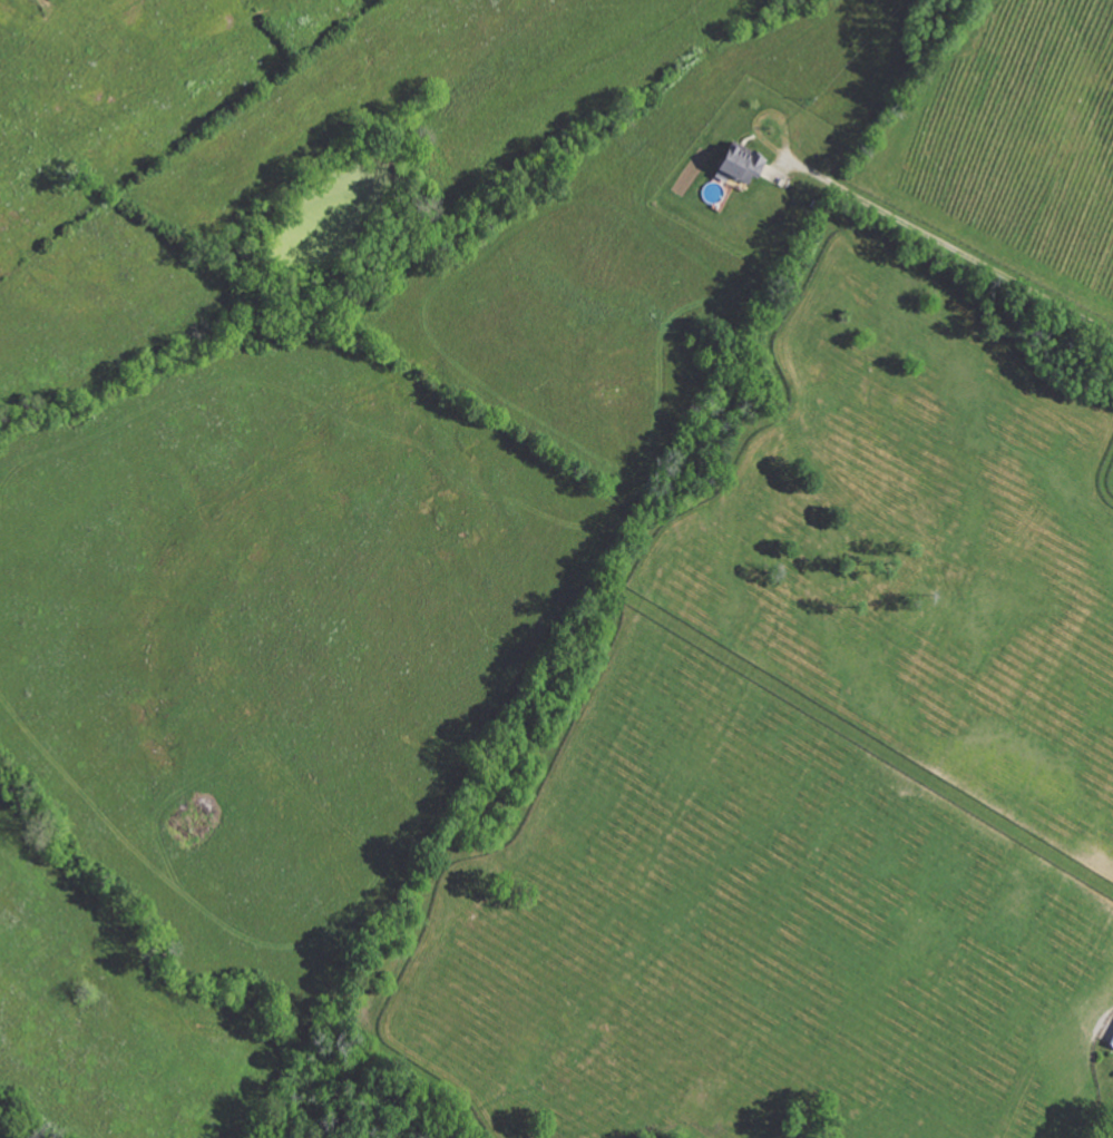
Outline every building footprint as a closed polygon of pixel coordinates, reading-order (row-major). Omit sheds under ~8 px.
[(709,170),(744,189),(760,158),(725,140),(709,170)]
